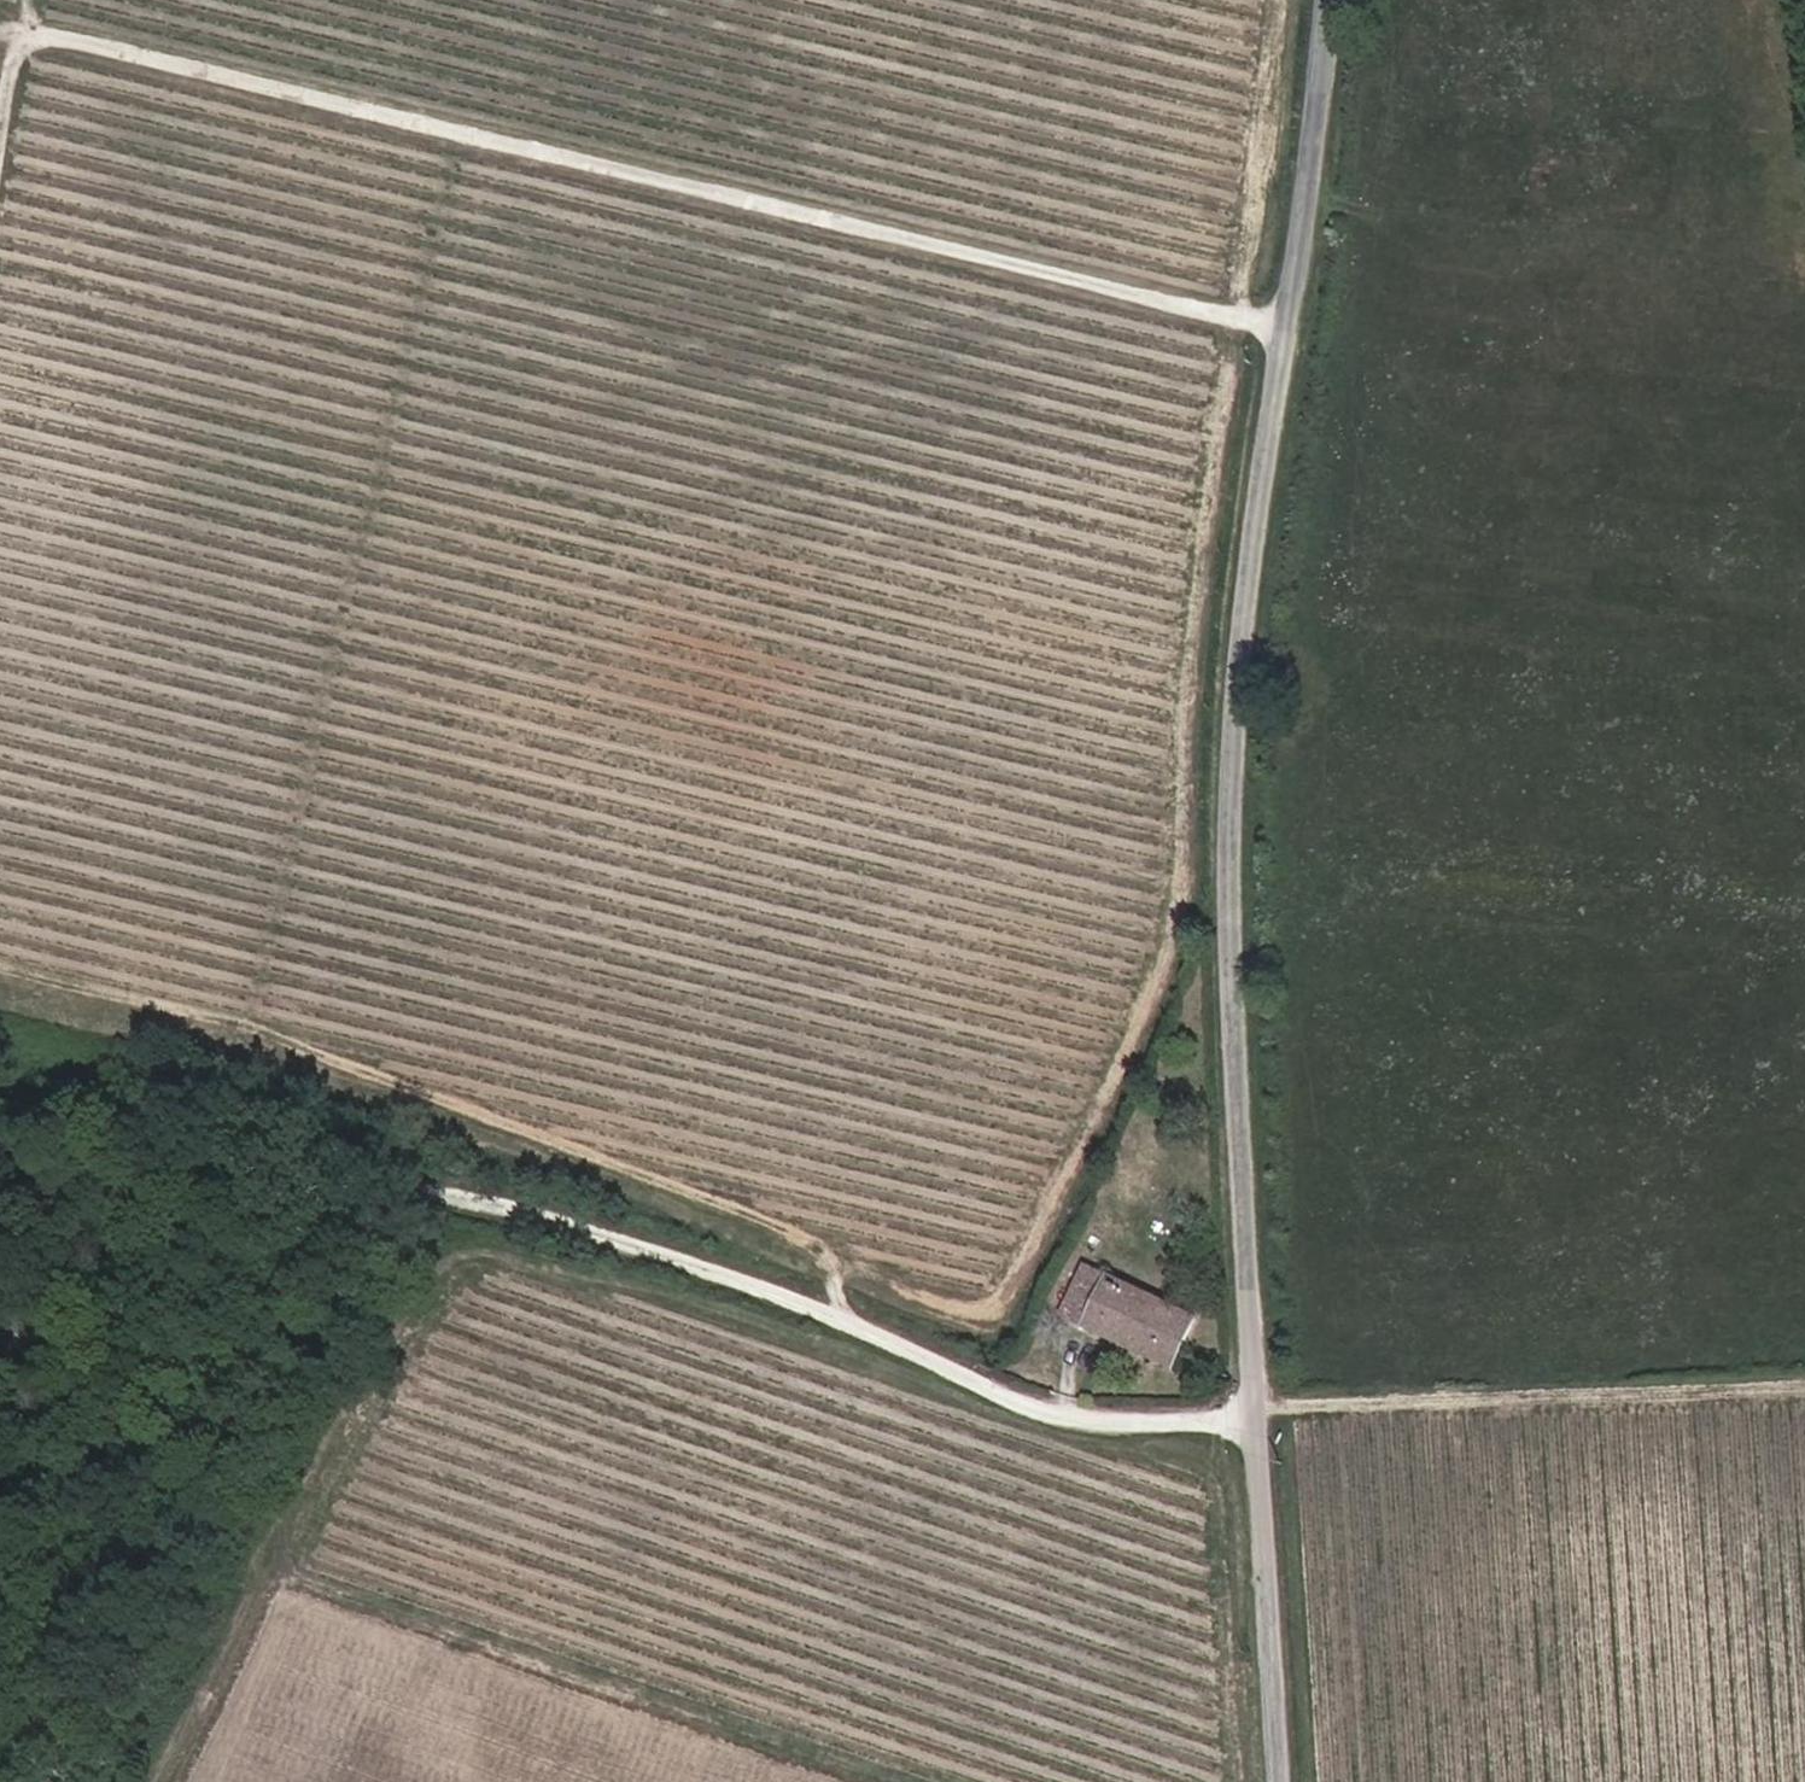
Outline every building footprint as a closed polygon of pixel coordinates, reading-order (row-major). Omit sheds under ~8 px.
[(1197,1319),(1086,1267),(1063,1317),(1087,1328),(1091,1320),(1123,1335),(1119,1344),(1173,1369),(1197,1319)] [(1123,1335),(1091,1320),(1087,1328),(1119,1344),(1123,1335)]
